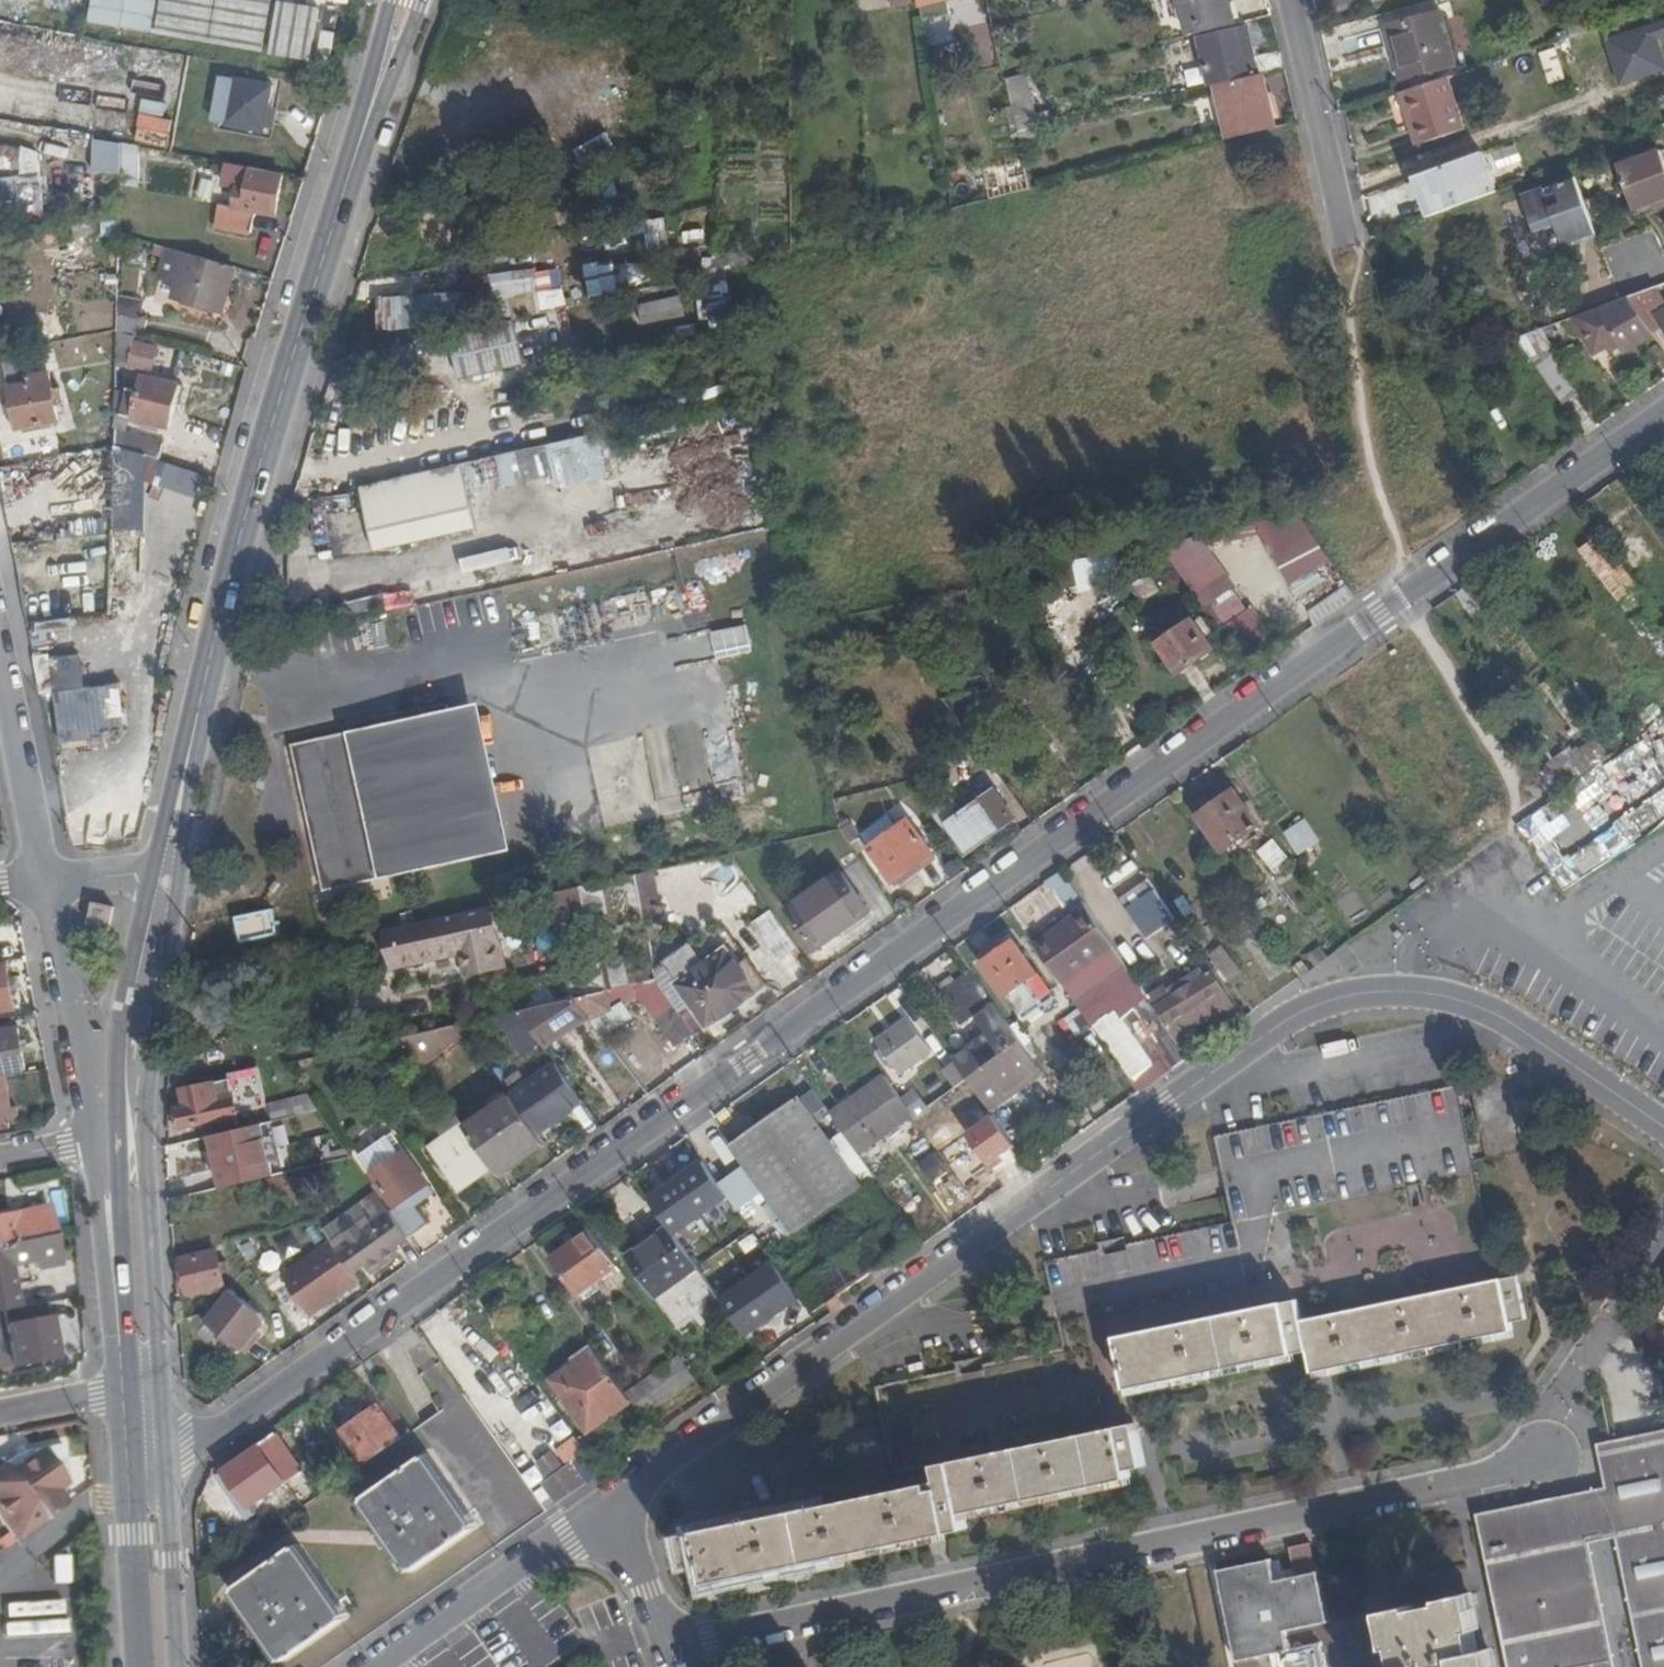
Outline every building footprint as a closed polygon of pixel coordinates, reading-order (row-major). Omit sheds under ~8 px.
[(1231,0),(1183,0),(1192,34),(1237,24),(1231,0)] [(1258,7),(1258,0),(1236,0),(1237,8),(1258,7)] [(1565,0),(1551,0),(1554,12),(1567,9),(1565,0)] [(1394,43),(1403,79),(1454,64),(1441,11),(1384,27),(1388,45),(1394,43)] [(1569,17),(1573,37),(1587,33),(1583,14),(1569,17)] [(1259,75),(1255,54),(1249,27),(1232,31),(1233,36),(1217,40),(1219,50),(1215,51),(1217,63),(1223,62),(1228,82),(1259,75)] [(1264,74),(1286,68),(1281,48),(1255,54),(1259,75),(1264,74)] [(187,72),(130,62),(121,111),(177,122),(187,72)] [(1041,127),(1029,74),(1007,79),(1019,131),(1041,127)] [(1264,74),(1259,75),(1228,82),(1219,84),(1232,138),(1277,127),(1264,74)] [(1168,85),(1171,96),(1207,87),(1205,80),(1205,77),(1168,85)] [(1414,124),(1409,126),(1414,144),(1463,130),(1447,77),(1404,91),(1414,124)] [(275,86),(238,80),(230,126),(266,132),(275,86)] [(1404,91),(1399,92),(1409,126),(1414,124),(1404,91)] [(1026,160),(1020,132),(1011,135),(1018,162),(1026,160)] [(137,146),(121,143),(120,182),(136,185),(137,146)] [(1517,143),(1494,152),(1501,170),(1524,160),(1517,143)] [(47,218),(41,145),(0,149),(0,222),(47,218)] [(1488,149),(1426,172),(1440,212),(1502,189),(1488,149)] [(1640,212),(1663,204),(1663,150),(1623,165),(1640,212)] [(257,213),(277,217),(284,176),(233,167),(229,187),(240,189),(236,210),(257,213)] [(1571,247),(1600,236),(1579,180),(1522,199),(1535,233),(1562,223),(1571,247)] [(240,189),(229,187),(225,208),(220,207),(217,227),(253,234),(257,213),(236,210),(240,189)] [(695,271),(710,269),(710,253),(678,250),(678,262),(695,262),(695,271)] [(181,270),(173,298),(218,311),(232,268),(180,252),(176,268),(181,270)] [(503,252),(444,267),(448,281),(472,275),(480,304),(497,300),(497,298),(513,294),(503,252)] [(467,293),(380,295),(381,330),(468,328),(467,293)] [(145,301),(118,296),(118,316),(142,320),(143,315),(145,301)] [(670,334),(687,332),(683,297),(641,301),(643,323),(668,321),(670,334)] [(1629,352),(1657,332),(1631,297),(1623,300),(1574,317),(1599,355),(1612,347),(1620,341),(1629,352)] [(540,311),(477,326),(487,368),(550,354),(540,311)] [(149,316),(143,315),(142,320),(118,316),(117,332),(135,337),(145,339),(145,335),(149,316)] [(1520,337),(1566,402),(1579,391),(1535,331),(1520,337)] [(134,341),(135,337),(117,332),(116,365),(131,366),(147,370),(154,347),(134,341)] [(1620,358),(1629,352),(1620,341),(1612,347),(1620,358)] [(176,375),(197,380),(199,371),(220,375),(223,359),(180,351),(176,375)] [(52,389),(45,357),(4,365),(17,431),(58,422),(56,407),(62,405),(59,388),(52,389)] [(134,418),(144,421),(160,425),(169,427),(181,386),(146,376),(141,392),(130,389),(123,413),(134,417),(134,418)] [(130,416),(116,412),(115,429),(126,433),(130,416)] [(160,425),(144,421),(142,426),(158,431),(160,425)] [(115,447),(159,460),(163,444),(126,433),(115,429),(115,447)] [(461,465),(469,497),(553,477),(546,445),(461,465)] [(169,463),(162,486),(200,498),(208,475),(169,463)] [(461,465),(360,489),(374,551),(476,529),(469,497),(461,465)] [(304,533),(331,527),(327,511),(300,517),(304,533)] [(1223,531),(1226,544),(1265,535),(1261,522),(1223,531)] [(1312,534),(1270,556),(1272,559),(1287,585),(1289,587),(1298,601),(1325,582),(1316,568),(1330,559),(1312,534)] [(1628,571),(1600,535),(1580,550),(1608,587),(1628,571)] [(1202,536),(1162,545),(1206,609),(1208,607),(1233,588),(1238,586),(1202,536)] [(1502,602),(1484,575),(1457,594),(1476,622),(1502,602)] [(1142,601),(1159,588),(1152,577),(1133,589),(1142,601)] [(1233,588),(1208,607),(1222,630),(1226,627),(1250,611),(1249,610),(1233,588)] [(1240,646),(1266,628),(1268,627),(1261,618),(1260,619),(1253,608),(1249,610),(1250,611),(1226,627),(1234,638),(1240,646)] [(718,656),(752,648),(745,622),(710,630),(718,656)] [(1179,675),(1213,651),(1192,622),(1159,645),(1179,675)] [(1240,646),(1235,649),(1241,660),(1274,639),(1266,628),(1240,646)] [(95,692),(55,698),(60,745),(92,742),(92,748),(108,746),(107,739),(125,737),(122,711),(124,711),(121,684),(94,687),(95,692)] [(497,852),(464,705),(291,744),(324,891),(497,852)] [(1591,771),(1573,745),(1544,767),(1562,794),(1591,771)] [(1224,849),(1257,824),(1234,790),(1231,792),(1227,787),(1196,810),(1224,849)] [(964,855),(1014,819),(995,792),(963,815),(950,796),(931,809),(964,855)] [(1573,830),(1572,802),(1556,803),(1558,831),(1573,830)] [(1284,831),(1300,856),(1322,842),(1306,817),(1284,831)] [(933,855),(909,823),(871,849),(895,883),(933,855)] [(1279,838),(1259,847),(1270,872),(1290,862),(1279,838)] [(660,898),(655,871),(639,874),(643,901),(660,898)] [(814,955),(868,916),(840,876),(784,913),(814,955)] [(91,925),(99,925),(112,927),(115,907),(99,904),(94,904),(91,925)] [(794,940),(769,904),(752,916),(778,951),(794,940)] [(1115,947),(1088,906),(1036,944),(1062,983),(1115,947)] [(490,907),(393,929),(402,967),(460,954),(465,975),(503,966),(490,907)] [(1129,963),(1140,957),(1126,932),(1115,938),(1129,963)] [(696,1035),(697,1038),(767,988),(727,933),(695,953),(691,949),(670,962),(683,984),(667,994),(675,1007),(696,1035)] [(1037,973),(1010,935),(981,957),(1007,994),(1037,973)] [(1115,947),(1062,983),(1092,1025),(1117,1008),(1123,1017),(1135,1008),(1147,996),(1115,947)] [(1240,971),(1224,947),(1213,954),(1229,978),(1240,971)] [(1316,968),(1329,959),(1321,948),(1309,956),(1316,968)] [(16,1009),(10,964),(0,965),(0,1011),(16,1009)] [(1154,1007),(1205,972),(1201,967),(1168,989),(1165,984),(1147,996),(1149,999),(1154,1007)] [(989,1031),(953,1057),(957,1063),(972,1085),(989,1109),(1042,1070),(972,969),(940,992),(964,1027),(979,1016),(989,1031)] [(1205,972),(1154,1007),(1170,1032),(1177,1042),(1184,1036),(1211,1013),(1217,1018),(1235,1007),(1210,969),(1205,972)] [(540,1042),(542,1045),(587,1014),(609,1007),(608,1001),(619,998),(617,990),(519,1012),(540,1042)] [(1157,1043),(1170,1032),(1154,1007),(1149,999),(1135,1008),(1157,1043)] [(684,1044),(696,1035),(675,1007),(663,1015),(684,1044)] [(522,1054),(540,1042),(519,1012),(515,1013),(497,1017),(522,1054)] [(930,1050),(909,1020),(879,1043),(898,1071),(930,1050)] [(465,1032),(461,1025),(403,1038),(420,1063),(465,1032)] [(29,1068),(20,1028),(0,1031),(0,1073),(29,1068)] [(1177,1042),(1170,1032),(1157,1043),(1174,1068),(1188,1058),(1177,1042)] [(1188,1058),(1196,1053),(1184,1036),(1177,1042),(1188,1058)] [(972,1085),(957,1063),(942,1073),(957,1096),(972,1085)] [(556,1064),(510,1096),(536,1133),(582,1102),(556,1064)] [(259,1108),(265,1107),(257,1066),(228,1072),(230,1078),(238,1115),(260,1110),(259,1108)] [(12,1127),(13,1117),(19,1114),(19,1107),(12,1105),(7,1076),(0,1077),(0,1129),(12,1127)] [(904,1102),(886,1077),(832,1114),(844,1131),(858,1150),(911,1112),(904,1102)] [(238,1115),(230,1078),(184,1089),(188,1107),(177,1109),(182,1128),(238,1115)] [(1139,1410),(1136,1391),(1123,1332),(1301,1296),(1305,1316),(1473,1281),(1507,1274),(1485,1173),(1465,1083),(1225,1131),(1243,1216),(1229,1220),(1160,1234),(1055,1257),(1063,1300),(1066,1319),(1071,1342),(884,1380),(902,1467),(958,1455),(1141,1416),(1139,1410)] [(825,1104),(813,1087),(800,1096),(799,1095),(731,1141),(748,1165),(767,1192),(796,1233),(861,1187),(830,1141),(815,1120),(822,1116),(818,1109),(825,1104)] [(914,1094),(904,1102),(911,1112),(918,1122),(929,1114),(914,1094)] [(260,1110),(263,1124),(321,1111),(310,1096),(265,1107),(259,1108),(260,1110)] [(496,1171),(541,1140),(536,1133),(510,1096),(465,1127),(494,1168),(496,1171)] [(462,1191),(494,1168),(465,1127),(464,1125),(432,1149),(462,1191)] [(168,1145),(168,1173),(223,1161),(222,1156),(234,1153),(233,1143),(243,1140),(241,1129),(168,1145)] [(830,1141),(861,1187),(876,1176),(858,1150),(844,1131),(830,1141)] [(396,1206),(390,1210),(410,1238),(428,1225),(415,1207),(435,1193),(394,1133),(360,1156),(396,1206)] [(295,1172),(327,1165),(320,1138),(288,1145),(295,1172)] [(920,1164),(935,1182),(950,1170),(936,1151),(920,1164)] [(669,1225),(674,1232),(728,1194),(725,1190),(724,1188),(721,1183),(701,1155),(646,1194),(669,1225)] [(748,1165),(721,1183),(724,1188),(725,1190),(728,1194),(735,1203),(740,1211),(767,1192),(748,1165)] [(281,1175),(265,1179),(285,1208),(303,1205),(281,1175)] [(876,1176),(861,1187),(871,1201),(876,1197),(886,1190),(876,1176)] [(886,1190),(876,1197),(893,1219),(897,1216),(902,1213),(886,1190)] [(390,1210),(378,1192),(364,1201),(367,1206),(352,1217),(358,1226),(334,1243),(356,1275),(368,1266),(371,1271),(404,1248),(401,1244),(410,1238),(390,1210)] [(54,1237),(48,1210),(0,1219),(0,1248),(54,1237)] [(674,1232),(669,1225),(629,1254),(661,1303),(703,1272),(674,1232)] [(620,1270),(592,1230),(561,1252),(586,1286),(603,1275),(606,1280),(620,1270)] [(320,1243),(314,1235),(303,1243),(309,1251),(320,1243)] [(19,1309),(10,1264),(36,1259),(38,1266),(59,1263),(54,1237),(0,1248),(0,1312),(19,1309)] [(357,1282),(332,1246),(297,1272),(286,1280),(301,1300),(310,1312),(321,1305),(322,1306),(357,1282)] [(831,1300),(835,1307),(842,1302),(838,1295),(864,1276),(847,1251),(801,1284),(819,1309),(831,1300)] [(189,1295),(222,1288),(219,1276),(227,1274),(225,1263),(217,1264),(214,1253),(180,1260),(189,1295)] [(1526,1270),(1507,1274),(1473,1281),(1305,1316),(1301,1296),(1123,1332),(1136,1391),(1200,1377),(1269,1362),(1318,1351),(1324,1372),(1522,1327),(1522,1321),(1538,1318),(1526,1270)] [(722,1299),(703,1272),(661,1303),(681,1329),(722,1299)] [(812,1314),(791,1283),(744,1318),(769,1354),(810,1324),(816,1320),(812,1314)] [(230,1288),(213,1311),(207,1321),(252,1350),(263,1336),(257,1332),(266,1318),(260,1308),(230,1288)] [(819,1309),(812,1314),(816,1320),(835,1307),(831,1300),(819,1309)] [(14,1364),(58,1356),(50,1319),(8,1327),(14,1364)] [(628,1392),(596,1347),(555,1379),(590,1429),(633,1399),(628,1392)] [(628,1392),(633,1399),(644,1414),(697,1377),(681,1355),(628,1392)] [(345,1429),(366,1463),(412,1430),(389,1397),(345,1429)] [(1151,1466),(1141,1416),(958,1455),(963,1471),(691,1529),(697,1563),(711,1562),(715,1585),(972,1529),(970,1512),(1136,1480),(1136,1470),(1151,1466)] [(228,1472),(219,1476),(259,1537),(268,1532),(251,1507),(303,1471),(278,1434),(226,1469),(228,1472)] [(582,1442),(576,1434),(565,1442),(575,1456),(586,1448),(582,1442)] [(593,1434),(582,1442),(586,1448),(591,1455),(602,1447),(593,1434)] [(1663,1666),(1663,1438),(1618,1448),(1630,1511),(1654,1622),(1663,1666)] [(21,1537),(76,1498),(67,1485),(75,1478),(71,1441),(35,1448),(13,1462),(10,1457),(0,1464),(0,1507),(21,1537)] [(553,1495),(558,1502),(588,1481),(574,1460),(567,1465),(555,1449),(540,1461),(552,1478),(545,1482),(553,1495)] [(391,1535),(451,1493),(423,1456),(364,1497),(391,1535)] [(475,1526),(451,1493),(391,1535),(413,1568),(475,1526)] [(558,1502),(553,1495),(544,1501),(549,1508),(558,1502)] [(1488,1538),(1515,1666),(1599,1666),(1564,1496),(1554,1498),(1559,1524),(1488,1538)] [(1483,1513),(1488,1538),(1559,1524),(1554,1498),(1483,1513)] [(236,1588),(262,1625),(323,1583),(296,1545),(236,1588)] [(1340,1616),(1326,1567),(1283,1575),(1281,1556),(1253,1562),(1274,1646),(1297,1639),(1294,1625),(1340,1616)] [(1253,1562),(1230,1566),(1247,1655),(1271,1652),(1274,1666),(1334,1666),(1329,1640),(1298,1646),(1297,1639),(1274,1646),(1253,1562)] [(323,1583),(262,1625),(285,1659),(345,1615),(323,1583)] [(1469,1593),(1381,1609),(1387,1645),(1391,1644),(1396,1665),(1385,1666),(1493,1666),(1488,1644),(1475,1648),(1471,1626),(1477,1624),(1469,1593)]
